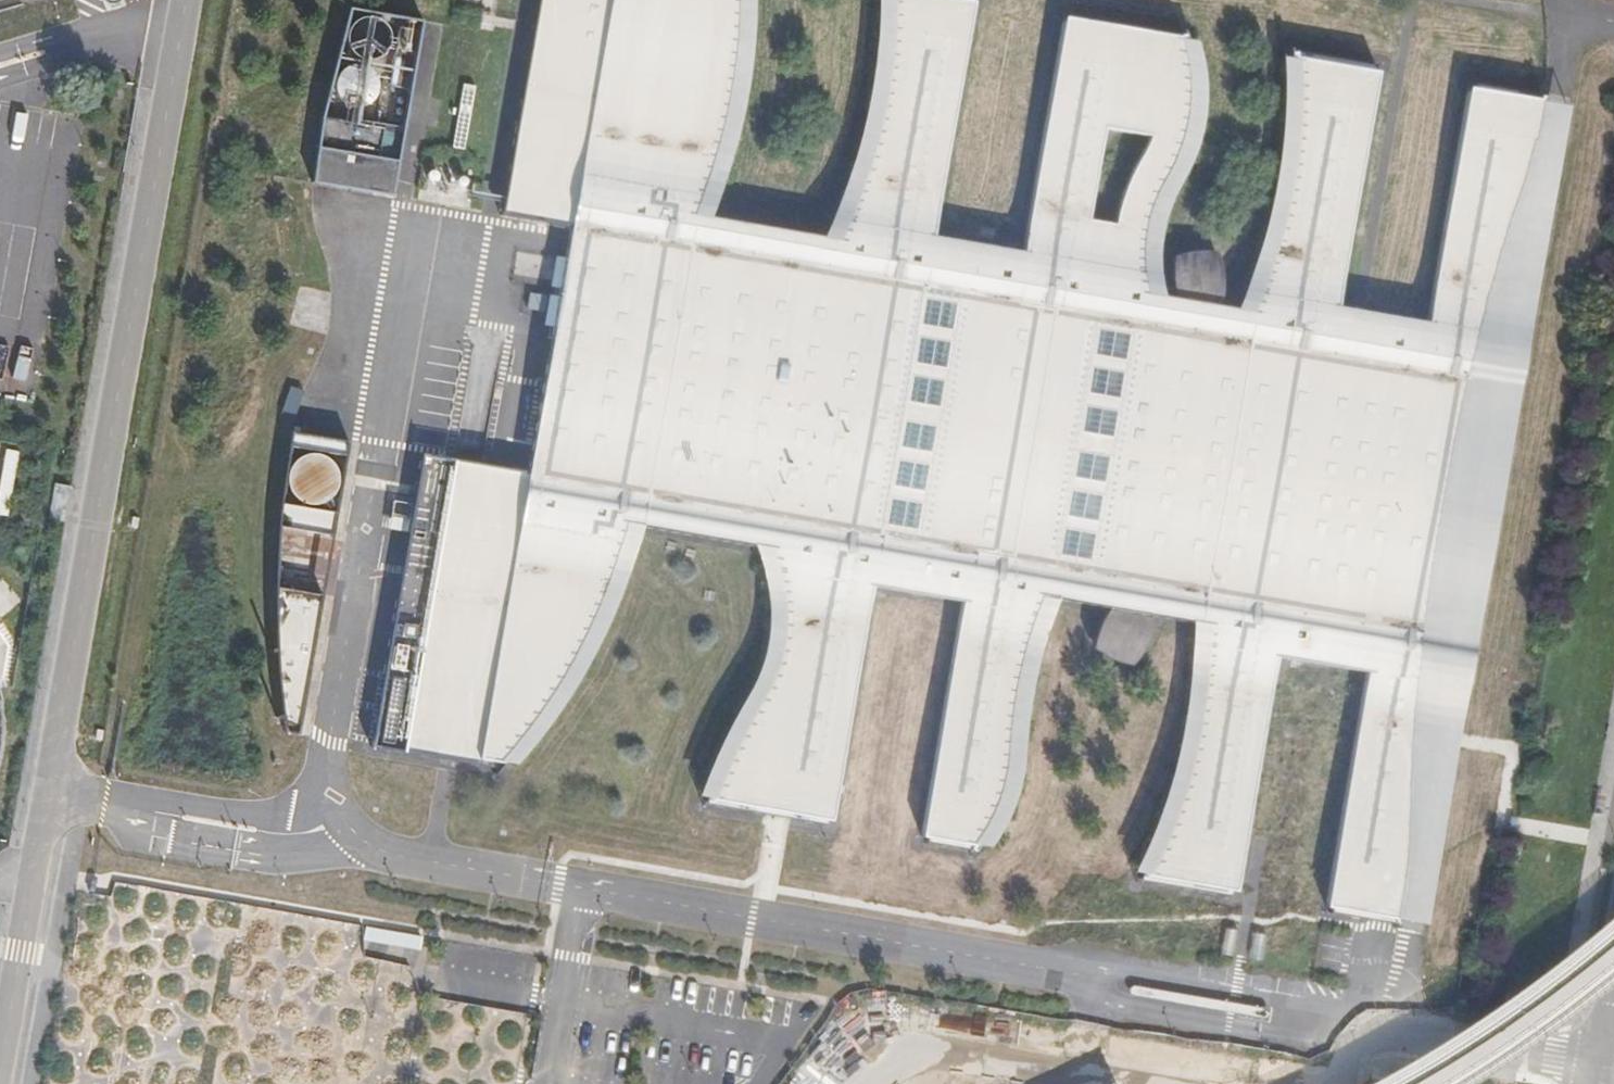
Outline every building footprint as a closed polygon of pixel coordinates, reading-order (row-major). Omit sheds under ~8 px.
[(831,236),(704,214),(723,159),(738,100),(746,22),(746,0),(543,0),(505,214),(574,226),(532,467),(427,448),(376,738),(504,761),(553,701),(587,646),(615,586),(636,520),(761,541),(773,573),(777,594),(776,609),(774,623),(771,641),(767,662),(762,674),(757,684),(730,734),(723,748),(713,772),(705,794),(771,806),(826,816),(827,812),(831,812),(870,580),(960,596),(920,828),(924,829),(923,833),(973,842),(981,832),(989,820),(997,804),(1007,780),(1013,746),(1021,680),(1025,659),(1035,625),(1046,592),(1105,602),(1093,625),(1089,641),(1108,652),(1128,659),(1143,634),(1149,610),(1194,618),(1193,656),(1188,699),(1178,751),(1132,871),(1225,887),(1226,881),(1230,882),(1272,651),(1359,666),(1319,898),(1323,898),(1322,903),(1392,915),(1395,887),(1400,844),(1403,801),(1405,762),(1408,719),(1411,672),(1413,637),(1417,592),(1421,541),(1428,495),(1437,456),(1447,420),(1458,378),(1536,97),(1466,84),(1465,89),(1460,88),(1418,320),(1331,305),(1372,73),(1368,73),(1369,66),(1283,51),(1282,141),(1275,193),(1262,244),(1239,308),(1215,303),(1218,279),(1211,250),(1190,250),(1168,255),(1167,276),(1170,295),(1150,292),(1147,276),(1146,261),(1146,247),(1148,232),(1151,220),(1162,193),(1171,173),(1184,146),(1190,120),(1191,98),(1191,88),(1190,71),(1186,53),(1181,37),(1066,17),(1065,19),(1061,18),(1021,250),(932,235),(973,3),(969,2),(969,0),(884,0),(882,52),(874,109),(856,174),(831,236)] [(386,200),(417,27),(345,14),(307,186),(386,200)] [(1395,887),(1392,915),(1419,920),(1560,100),(1536,97),(1458,378),(1447,420),(1437,456),(1428,495),(1421,541),(1417,592),(1413,637),(1411,672),(1408,719),(1405,762),(1403,801),(1400,844),(1395,887)] [(287,735),(302,737),(337,488),(347,447),(288,438),(280,495),(277,534),(275,581),(276,628),(287,735)] [(1274,927),(1252,923),(1250,933),(1272,938),(1274,927)]
